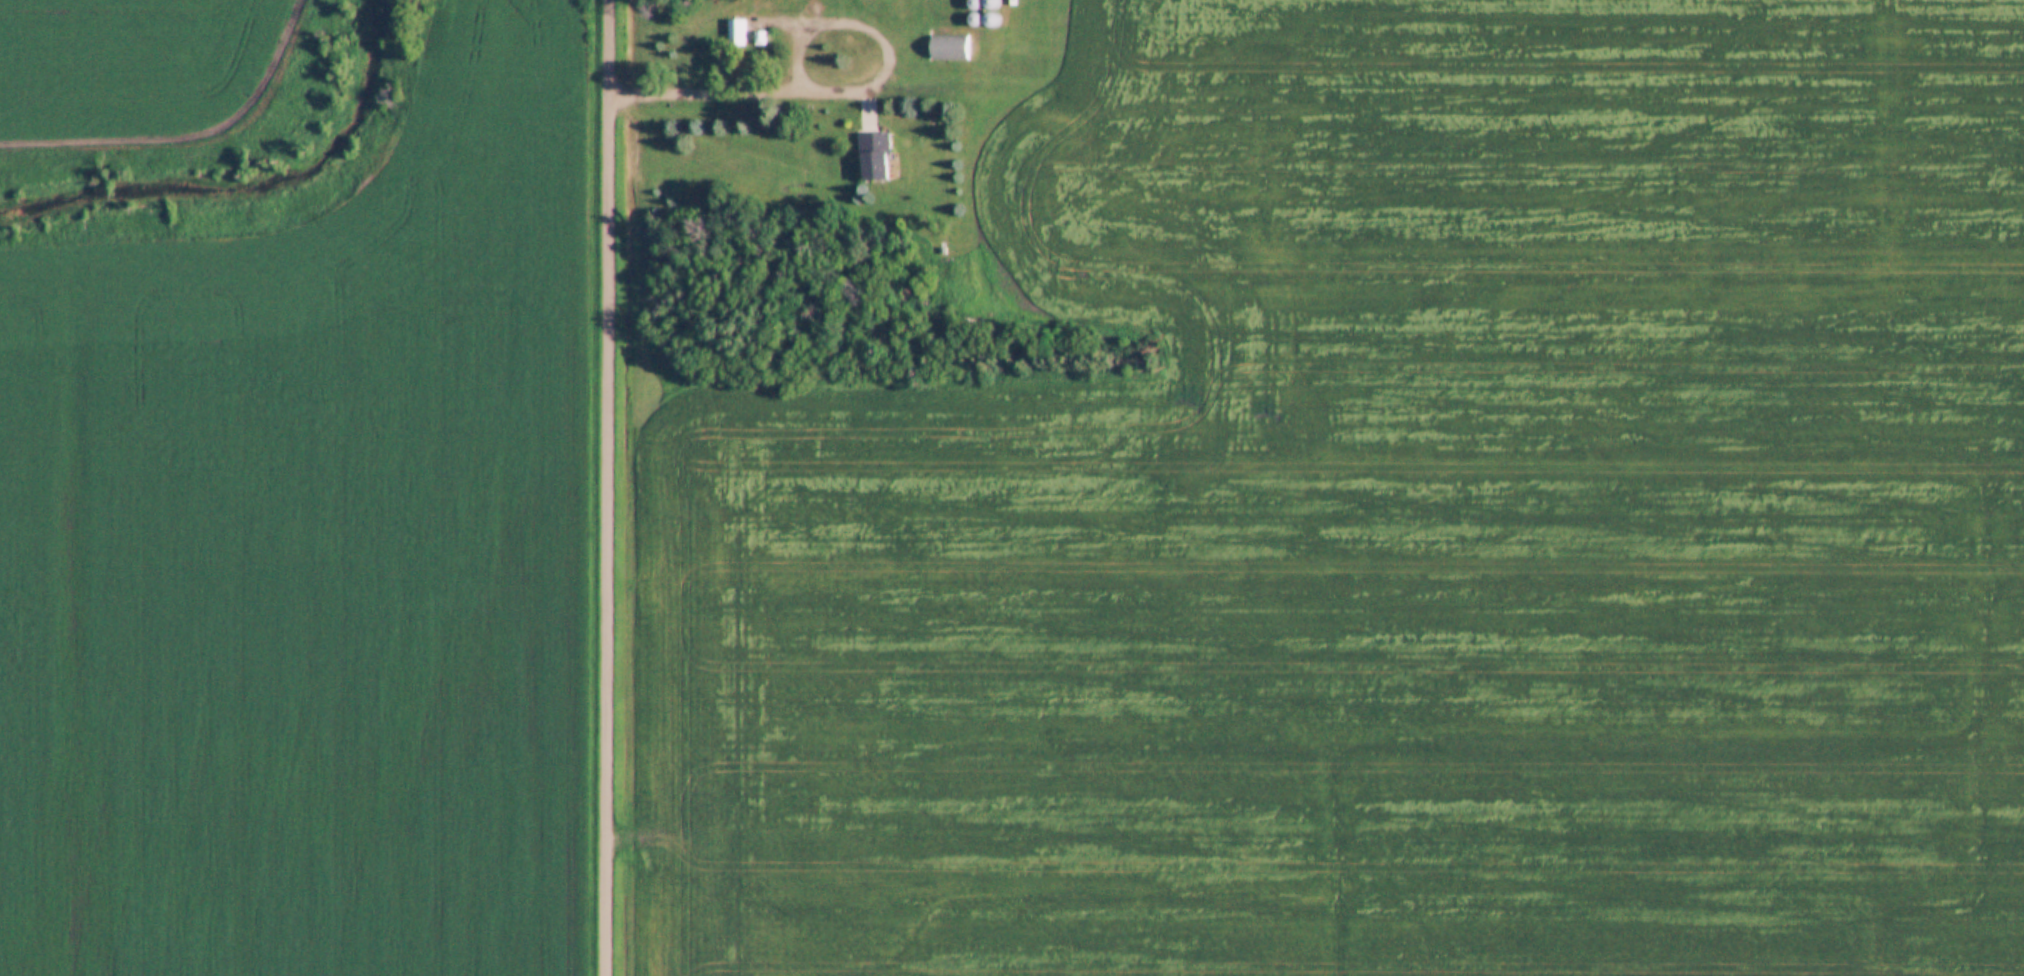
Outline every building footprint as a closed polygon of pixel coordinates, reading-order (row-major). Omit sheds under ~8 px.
[(980,21),(981,19),(981,17),(980,15),(979,14),(977,13),(975,13),(973,13),(971,14),(970,15),(969,17),(969,19),(969,21),(970,23),(972,24),(974,24),(975,25),(977,24),(979,23),(980,21)] [(998,21),(999,20),(999,18),(998,16),(997,14),(995,13),(993,13),(991,13),(989,14),(988,15),(987,17),(987,19),(987,21),(988,23),(990,24),(992,25),(994,25),(995,24),(997,23),(998,21)] [(725,19),(743,19),(743,45),(725,45),(725,19)] [(753,44),(765,44),(765,30),(753,30),(753,44)] [(927,59),(966,60),(966,36),(927,35),(927,59)] [(858,134),(889,133),(890,179),(859,179),(858,134)]
